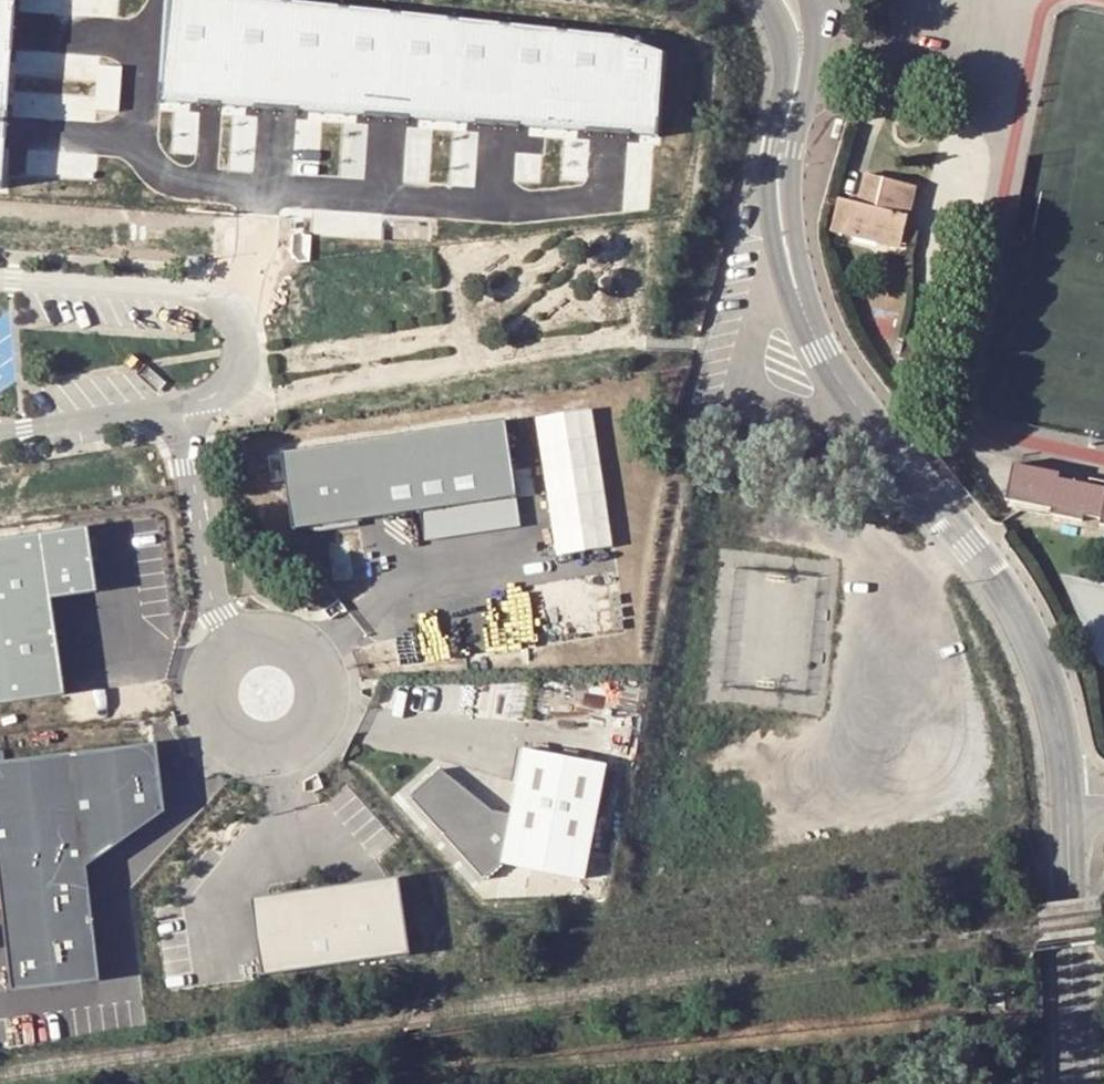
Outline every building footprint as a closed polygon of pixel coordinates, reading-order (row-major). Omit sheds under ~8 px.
[(5,187),(5,177),(9,119),(10,92),(13,50),(15,11),(16,0),(0,0),(0,186),(5,187)] [(256,0),(173,0),(161,105),(192,107),(222,108),(259,110),(279,111),(298,112),(308,113),(365,115),(413,118),(418,118),(471,121),(480,121),(529,124),(579,127),(592,127),(629,129),(654,130),(664,52),(620,36),(256,0)] [(918,187),(867,172),(858,202),(840,197),(831,228),(901,248),(918,187)] [(507,417),(282,449),(293,526),(362,516),(420,508),(518,494),(507,417)] [(1052,510),(1082,516),(1083,511),(1102,515),(1101,520),(1103,521),(1103,477),(1092,474),(1091,480),(1061,474),(1062,468),(1015,459),(1007,495),(1053,504),(1052,510)] [(518,494),(420,508),(425,538),(522,524),(518,494)] [(0,539),(0,704),(63,695),(49,599),(95,592),(89,555),(85,526),(0,539)] [(1067,574),(1103,661),(1103,581),(1067,574)] [(0,769),(0,903),(10,996),(98,982),(83,868),(164,819),(155,751),(0,769)] [(443,768),(412,795),(486,879),(504,863),(585,879),(606,770),(525,754),(520,781),(512,820),(493,818),(443,768)] [(400,878),(269,896),(280,974),(411,954),(400,878)] [(280,974),(269,896),(251,899),(262,976),(280,974)]
